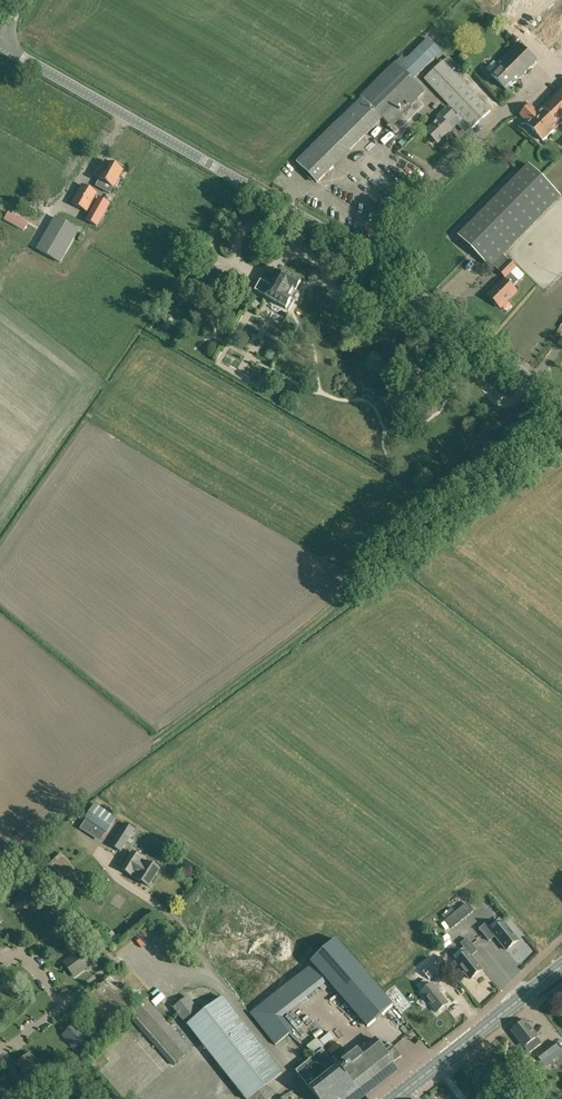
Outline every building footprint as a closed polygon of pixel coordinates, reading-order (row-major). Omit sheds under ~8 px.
[(531,13),(561,44),(561,0),(544,0),(531,13)] [(396,63),(412,80),(413,79),(440,52),(428,39),(407,60),(403,56),(396,63)] [(491,75),(505,90),(506,91),(536,62),(519,44),(497,65),(499,66),(491,75)] [(418,99),(425,92),(412,80),(396,63),(395,62),(360,97),(362,98),(383,119),(396,133),(423,106),(418,100),(418,99)] [(490,111),(443,62),(425,79),(472,129),(490,111)] [(536,135),(543,142),(559,126),(561,123),(561,91),(542,111),(549,118),(545,121),(540,116),(537,118),(536,117),(534,119),(543,128),(536,135)] [(315,181),(317,184),(383,119),(362,98),(296,162),(303,169),(302,171),(314,183),(315,181)] [(536,135),(543,128),(534,119),(536,117),(537,118),(540,116),(545,121),(549,118),(542,111),(538,114),(530,106),(520,115),(529,123),(527,125),(536,135)] [(426,133),(431,138),(429,139),(434,144),(436,143),(437,145),(445,137),(447,139),(454,133),(451,131),(452,130),(447,125),(456,117),(448,107),(438,117),(440,119),(426,133)] [(109,193),(114,186),(117,188),(121,180),(118,178),(123,170),(122,170),(122,168),(118,165),(116,166),(110,162),(96,186),(109,193)] [(490,268),(561,196),(529,164),(458,236),(490,268)] [(71,203),(86,212),(87,213),(98,194),(81,185),(71,203)] [(98,197),(95,203),(85,221),(97,227),(107,209),(110,204),(98,197)] [(36,250),(61,264),(80,230),(55,216),(36,250)] [(524,276),(516,269),(509,262),(499,273),(505,279),(488,297),(501,309),(517,293),(512,288),(524,276)] [(298,301),(300,297),(299,293),(296,292),(301,283),(280,271),(271,287),(262,282),(256,292),(286,309),(291,300),(294,302),(298,301)] [(167,330),(173,320),(167,316),(161,327),(167,330)] [(117,818),(96,804),(86,818),(107,833),(117,818)] [(135,830),(125,823),(111,845),(121,851),(135,830)] [(122,869),(137,878),(149,886),(160,869),(147,860),(146,862),(142,859),(143,858),(133,852),(122,869)] [(61,855),(42,871),(64,896),(83,879),(61,855)] [(19,889),(17,903),(16,909),(33,912),(34,906),(35,895),(38,896),(39,887),(31,886),(30,891),(19,889)] [(466,904),(456,912),(462,920),(473,912),(466,904)] [(452,928),(462,920),(456,912),(446,921),(452,928)] [(64,914),(55,922),(51,926),(61,938),(75,926),(64,914)] [(495,936),(506,950),(519,940),(505,923),(493,933),(486,924),(480,929),(489,941),(495,936)] [(429,930),(424,935),(432,945),(438,940),(429,930)] [(467,939),(461,944),(468,952),(456,962),(470,979),(482,970),(471,956),(477,951),(467,939)] [(336,940),(311,961),(367,1027),(393,1005),(336,940)] [(80,951),(68,960),(63,963),(74,977),(78,973),(87,967),(88,969),(95,964),(90,957),(86,960),(80,951)] [(107,1026),(136,1000),(113,974),(84,1000),(107,1026)] [(436,1012),(448,1003),(432,983),(420,993),(436,1012)] [(274,1094),(267,1084),(282,1073),(223,997),(201,1014),(187,997),(174,1007),(245,1098),(268,1098),(274,1094)] [(145,998),(132,1010),(137,1016),(133,1019),(173,1063),(190,1048),(145,998)] [(529,1053),(541,1043),(537,1038),(538,1037),(525,1020),(511,1031),(524,1048),(525,1047),(529,1053)] [(86,1037),(79,1028),(75,1024),(63,1034),(67,1038),(74,1047),(86,1037)] [(296,1071),(318,1098),(347,1098),(394,1063),(401,1057),(395,1049),(394,1049),(392,1046),(385,1052),(375,1039),(337,1069),(332,1062),(322,1050),(315,1056),(296,1071)] [(536,1055),(545,1068),(561,1054),(553,1042),(536,1055)] [(43,1068),(34,1057),(30,1052),(17,1064),(28,1077),(26,1078),(31,1085),(38,1079),(34,1076),(43,1068)] [(95,1057),(90,1060),(96,1069),(100,1066),(95,1057)] [(528,1074),(519,1080),(529,1095),(538,1089),(528,1074)] [(7,1091),(2,1087),(0,1089),(0,1098),(13,1098),(7,1091)]
